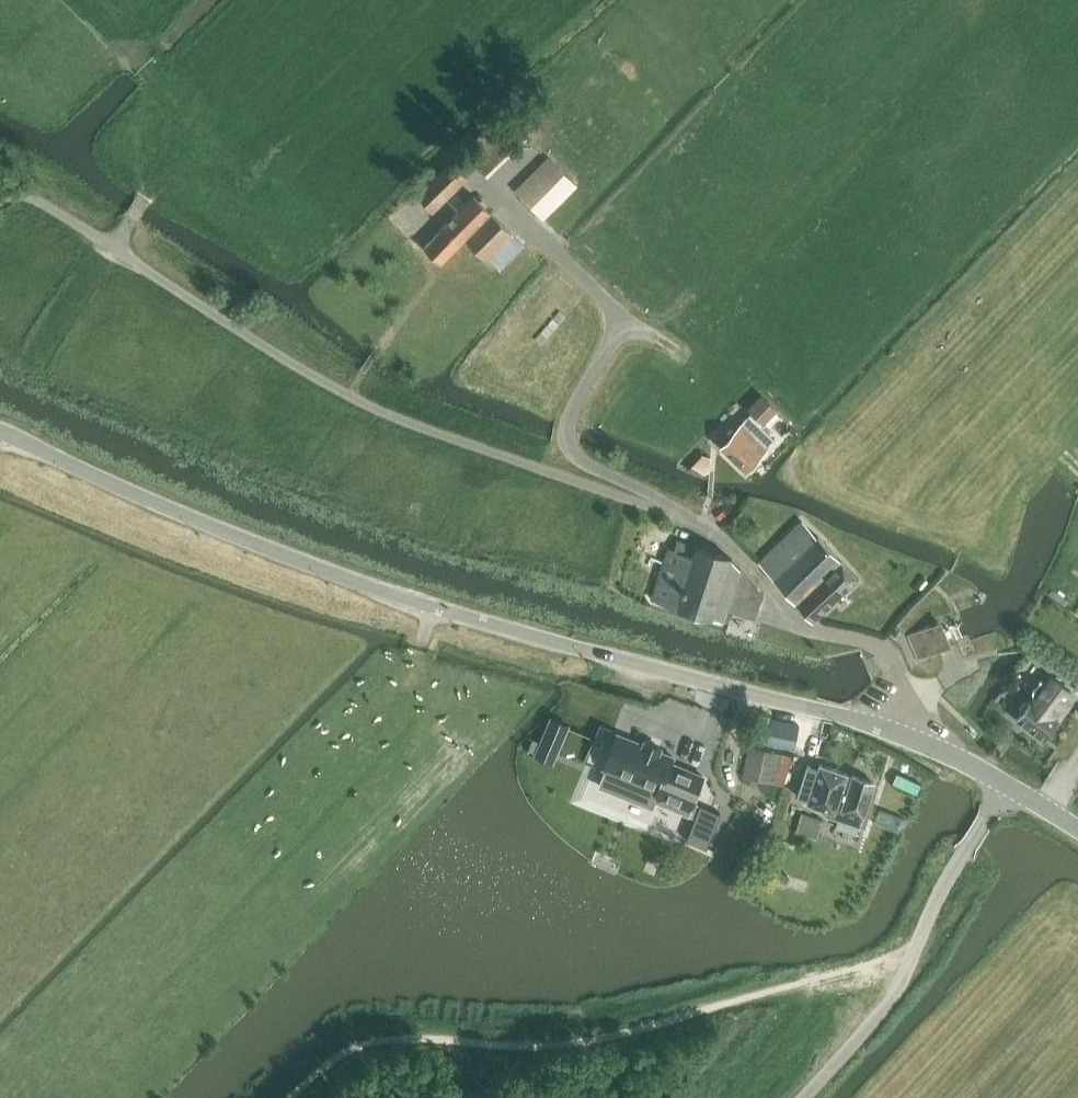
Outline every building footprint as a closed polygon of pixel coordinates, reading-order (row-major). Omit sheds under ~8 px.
[(550,156),(515,191),(543,219),(578,184),(550,156)] [(433,212),(468,178),(452,162),(418,196),(433,212)] [(578,208),(591,196),(582,185),(568,197),(578,208)] [(524,245),(486,207),(486,204),(482,200),(480,200),(474,195),(447,223),(424,247),(441,264),(465,239),(485,259),(487,257),(500,269),(524,245)] [(766,448),(777,438),(762,424),(779,406),(763,391),(747,407),(753,412),(741,424),(720,446),(745,470),(766,448)] [(710,469),(711,456),(703,454),(690,469),(696,473),(699,469),(705,473),(710,469)] [(814,619),(819,615),(858,578),(841,560),(818,535),(816,537),(802,521),(759,562),(812,619),(814,619)] [(668,549),(652,599),(712,618),(712,617),(729,623),(733,611),(755,618),(764,594),(731,558),(732,557),(696,546),(693,556),(668,549)] [(907,635),(917,660),(950,646),(939,621),(907,635)] [(1022,714),(1017,720),(1044,739),(1071,703),(1065,698),(1071,690),(1051,675),(1045,683),(1041,680),(1033,691),(1033,696),(1034,697),(1030,703),(1029,703),(1024,703),(1020,709),(1021,713),(1022,714)] [(772,719),(767,742),(794,748),(799,724),(772,719)] [(800,725),(795,748),(808,751),(813,728),(800,725)] [(607,769),(600,785),(652,807),(655,799),(688,813),(703,775),(671,762),(673,756),(660,751),(661,748),(644,740),(643,744),(618,733),(604,767),(607,769)] [(783,785),(788,769),(792,755),(750,745),(743,776),(783,785)] [(807,765),(797,795),(808,799),(807,803),(826,809),(835,812),(845,782),(848,773),(820,764),(818,768),(807,765)] [(826,809),(824,814),(843,821),(845,814),(862,819),(874,782),(853,775),(850,784),(845,782),(835,812),(826,809)] [(700,804),(686,838),(707,847),(721,813),(710,808),(700,804)] [(823,818),(802,811),(795,830),(817,838),(823,818)]
